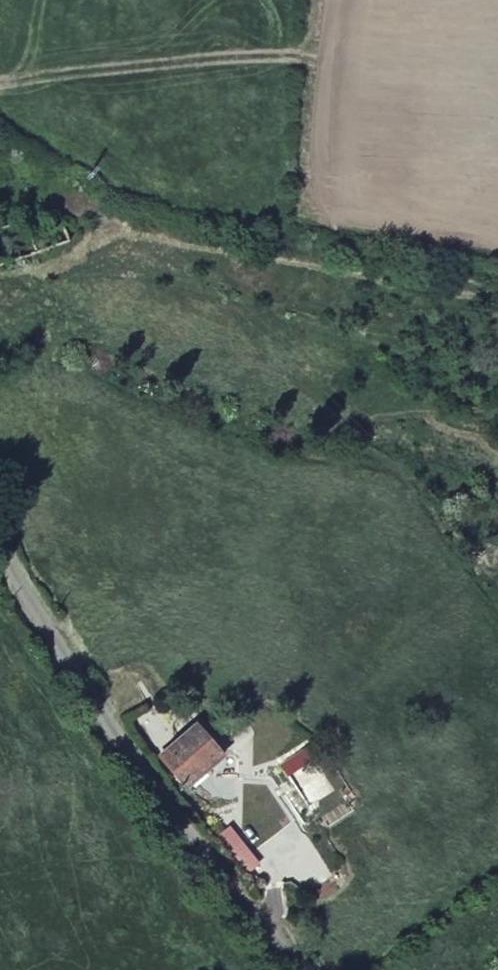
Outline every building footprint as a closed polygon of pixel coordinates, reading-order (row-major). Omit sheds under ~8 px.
[(225,757),(197,724),(161,756),(188,788),(225,757)]
